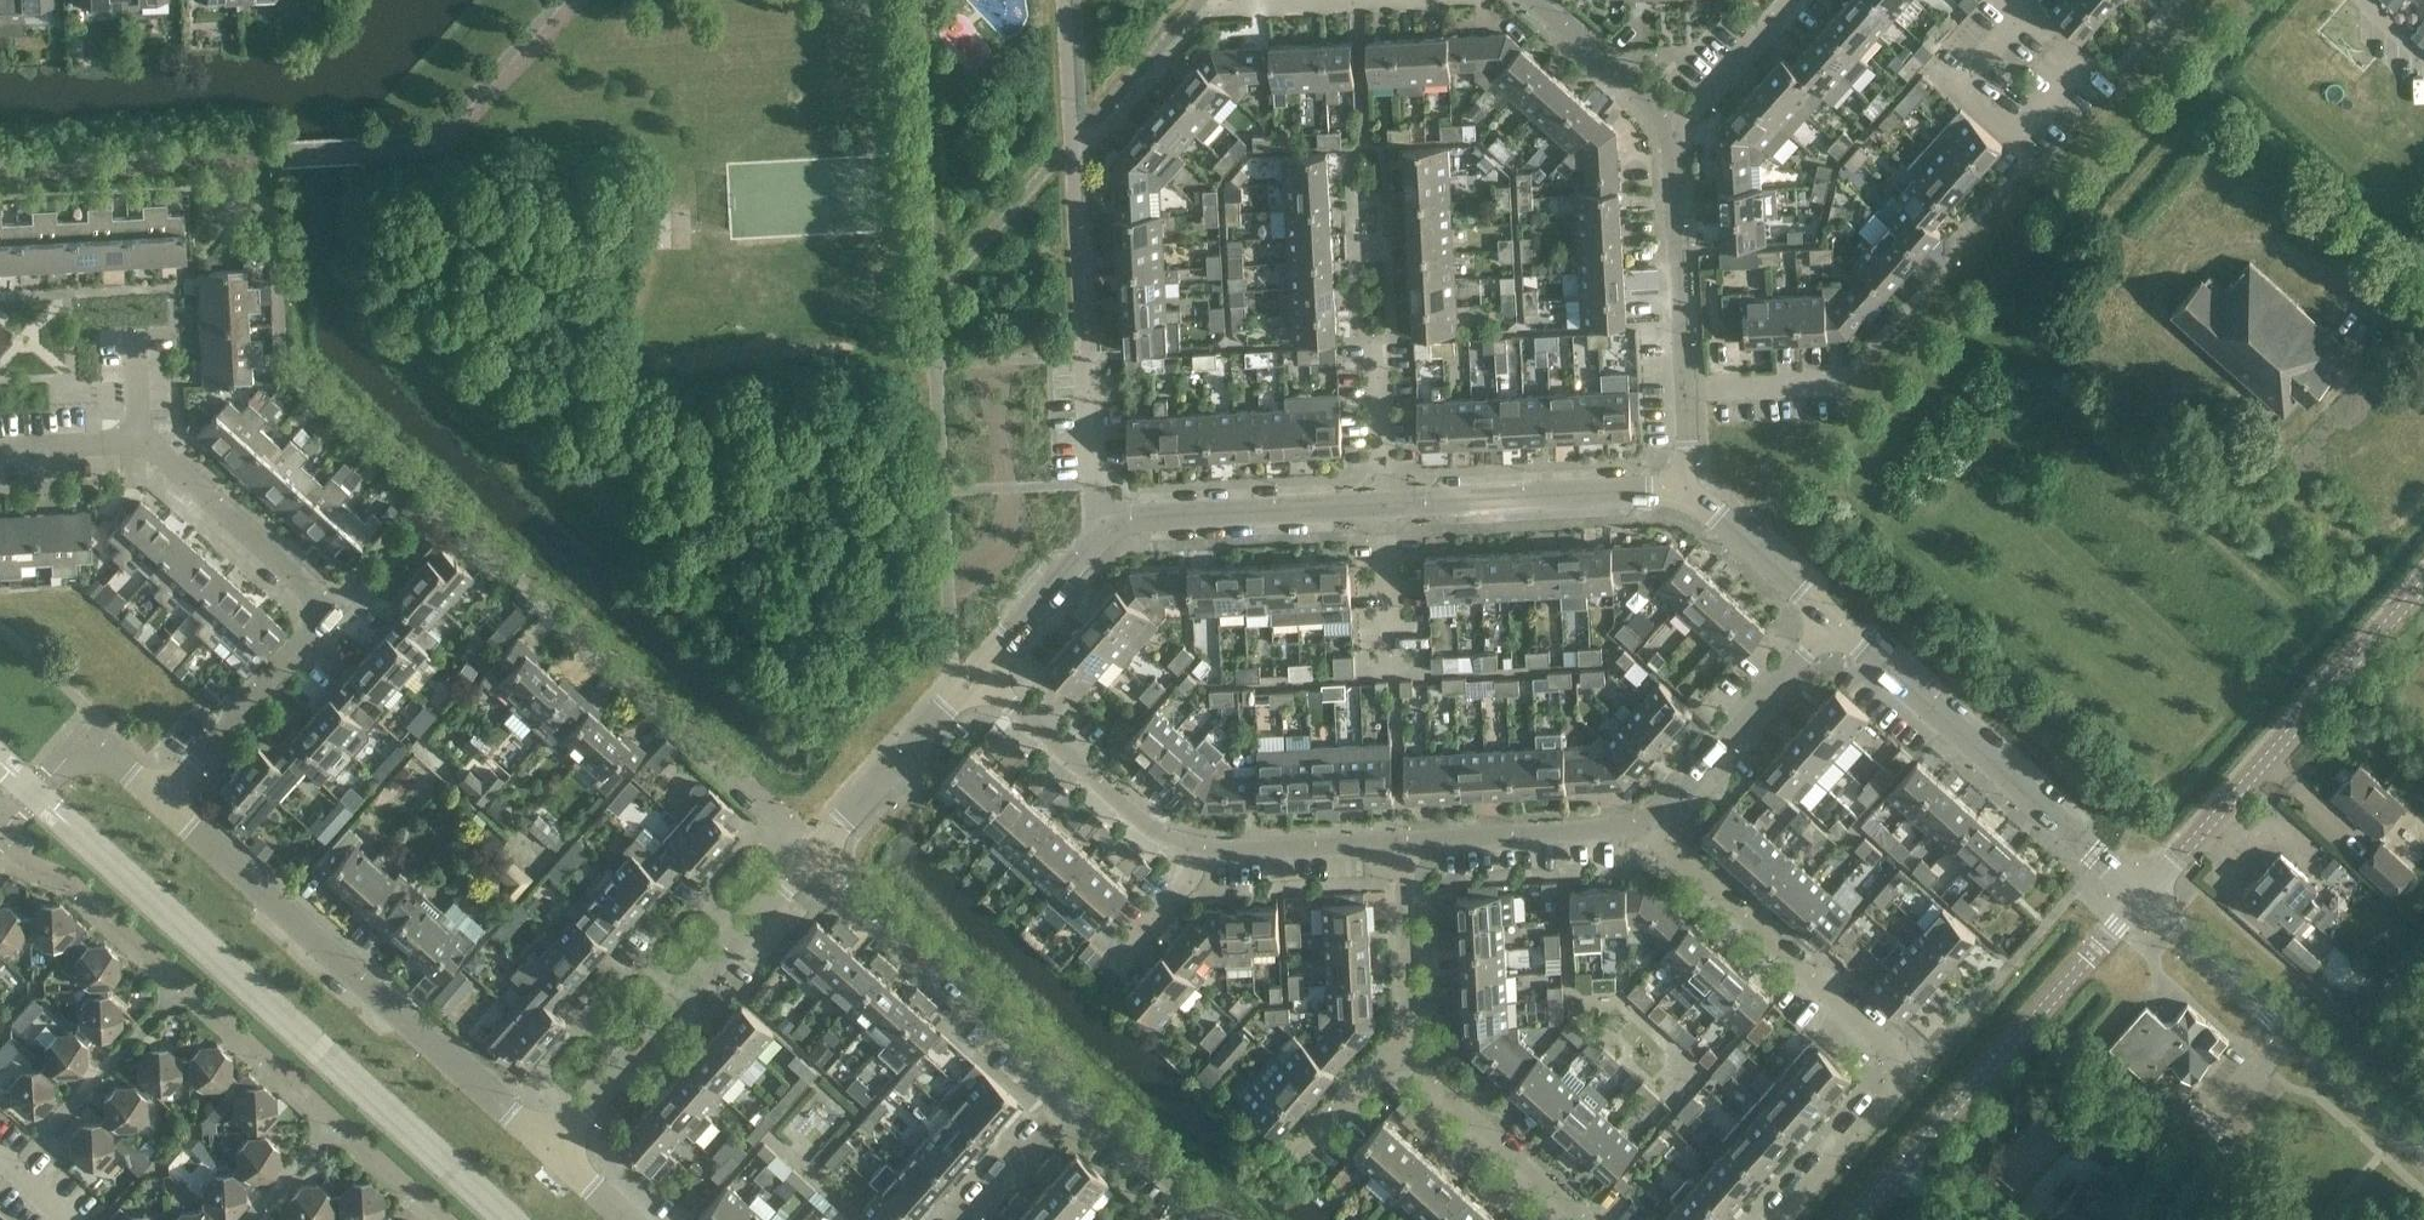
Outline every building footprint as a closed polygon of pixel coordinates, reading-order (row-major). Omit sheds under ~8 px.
[(7,0),(0,0),(0,33),(9,32),(7,0)] [(9,32),(25,31),(23,7),(52,5),(52,0),(7,0),(9,32)] [(124,7),(124,0),(79,0),(79,4),(108,2),(108,8),(124,7)] [(1877,0),(1849,0),(1844,6),(1877,34),(1894,15),(1877,0)] [(1894,15),(1908,0),(1877,0),(1894,15)] [(2082,0),(2041,0),(2082,37),(2101,17),(2082,0)] [(2101,17),(2116,0),(2082,0),(2101,17)] [(2405,16),(2418,0),(2387,0),(2405,16)] [(1877,34),(1844,6),(1827,25),(1859,54),(1877,34)] [(1941,21),(1951,31),(1959,22),(1949,13),(1941,21)] [(2416,25),(2423,33),(2423,16),(2416,25)] [(1933,30),(1944,40),(1951,31),(1941,21),(1933,30)] [(1859,54),(1827,25),(1809,44),(1852,83),(1870,63),(1859,54)] [(1507,33),(1448,36),(1449,68),(1451,68),(1476,67),(1476,77),(1487,87),(1494,79),(1493,79),(1522,46),(1507,33)] [(1448,36),(1421,37),(1424,81),(1451,80),(1451,68),(1449,68),(1448,36)] [(1421,37),(1395,39),(1397,83),(1424,81),(1421,37)] [(1395,39),(1368,40),(1370,84),(1397,83),(1395,39)] [(1352,41),(1324,43),(1326,86),(1327,101),(1340,101),(1339,86),(1354,85),(1352,41)] [(1324,43),(1298,44),(1300,88),(1326,86),(1324,43)] [(1300,88),(1298,44),(1272,46),(1274,77),(1272,78),(1273,89),(1274,104),(1287,104),(1286,88),(1300,88)] [(1852,83),(1809,44),(1792,63),(1792,64),(1826,95),(1834,103),(1852,83)] [(1212,49),(1198,64),(1231,94),(1230,94),(1238,101),(1248,90),(1247,79),(1272,78),(1274,77),(1272,46),(1212,49)] [(1542,64),(1522,46),(1493,79),(1494,79),(1513,97),(1542,64)] [(1906,60),(1916,70),(1924,61),(1914,52),(1906,60)] [(1792,64),(1792,63),(1784,56),(1765,76),(1807,116),(1826,95),(1792,64)] [(1898,69),(1909,79),(1916,70),(1906,60),(1898,69)] [(1231,94),(1198,64),(1181,84),(1213,113),(1230,94),(1231,94)] [(1542,64),(1513,97),(1532,114),(1562,82),(1542,64)] [(1926,92),(1934,84),(1923,74),(1915,83),(1926,92)] [(1807,116),(1765,76),(1748,96),(1790,135),(1807,116)] [(1562,82),(1532,114),(1552,132),(1581,99),(1562,82)] [(1213,113),(1181,84),(1163,103),(1196,132),(1213,113)] [(1871,99),(1881,109),(1889,100),(1879,91),(1871,99)] [(1790,135),(1748,96),(1730,115),(1769,151),(1773,154),(1790,135)] [(1552,132),(1571,149),(1572,149),(1601,117),(1581,99),(1552,132)] [(1863,108),(1874,118),(1881,109),(1871,99),(1863,108)] [(1196,132),(1163,103),(1146,123),(1178,152),(1196,132)] [(1887,114),(1898,124),(1906,115),(1895,105),(1887,114)] [(2002,145),(1970,116),(1961,108),(1943,129),(1984,166),(2002,145)] [(1887,114),(1880,123),(1890,132),(1898,124),(1887,114)] [(1769,151),(1730,115),(1717,130),(1720,190),(1751,189),(1750,187),(1749,162),(1759,162),(1769,151)] [(1616,130),(1601,117),(1572,149),(1571,149),(1564,156),(1575,166),(1586,165),(1587,190),(1587,192),(1619,190),(1616,130)] [(1440,125),(1441,139),(1476,137),(1475,122),(1440,125)] [(1178,152),(1146,123),(1128,142),(1168,178),(1186,159),(1178,152)] [(1400,127),(1401,142),(1412,141),(1411,126),(1400,127)] [(1388,128),(1389,142),(1401,142),(1400,127),(1388,128)] [(1984,166),(1943,129),(1925,148),(1966,185),(1984,166)] [(1330,145),(1329,130),(1318,131),(1319,145),(1330,145)] [(1330,145),(1342,144),(1341,130),(1329,130),(1330,145)] [(1836,139),(1846,148),(1854,140),(1843,130),(1836,139)] [(1254,149),(1289,147),(1289,132),(1253,134),(1254,149)] [(1497,154),(1507,143),(1498,135),(1488,146),(1497,154)] [(1828,147),(1839,157),(1846,148),(1836,139),(1828,147)] [(1168,178),(1128,142),(1115,157),(1118,217),(1150,215),(1150,214),(1149,189),(1159,188),(1168,178)] [(1497,154),(1506,162),(1515,151),(1507,143),(1497,154)] [(1852,154),(1863,163),(1871,154),(1860,145),(1852,154)] [(1448,146),(1404,149),(1406,176),(1449,173),(1448,146)] [(1222,155),(1232,165),(1240,156),(1229,147),(1222,155)] [(1966,185),(1925,148),(1908,168),(1917,176),(1949,205),(1966,185)] [(1327,152),(1283,155),(1285,182),(1328,180),(1327,152)] [(1488,171),(1496,163),(1485,153),(1477,162),(1488,171)] [(1852,154),(1845,162),(1855,172),(1863,163),(1852,154)] [(1214,164),(1225,174),(1232,165),(1222,155),(1214,164)] [(1809,197),(1824,200),(1831,166),(1817,162),(1809,197)] [(1241,166),(1232,177),(1240,185),(1250,174),(1241,166)] [(1532,171),(1517,172),(1519,207),(1534,207),(1532,171)] [(1449,173),(1406,176),(1407,202),(1451,199),(1449,173)] [(1899,196),(1907,205),(1908,204),(1931,225),(1932,224),(1949,205),(1917,176),(1899,196)] [(1328,180),(1285,182),(1286,208),(1330,206),(1328,180)] [(1511,196),(1510,184),(1496,185),(1497,197),(1511,196)] [(1231,185),(1225,185),(1226,212),(1241,211),(1240,199),(1234,200),(1233,192),(1231,185)] [(1751,189),(1720,190),(1721,217),(1764,214),(1762,187),(1750,187),(1751,189)] [(1220,224),(1218,188),(1203,189),(1205,224),(1220,224)] [(1587,192),(1587,190),(1575,191),(1577,219),(1621,216),(1619,190),(1587,192)] [(1511,196),(1497,197),(1497,208),(1512,208),(1511,196)] [(1451,199),(1407,202),(1409,228),(1452,226),(1451,199)] [(166,202),(154,203),(158,263),(186,262),(184,213),(167,214),(166,202)] [(1846,206),(1832,202),(1830,214),(1844,217),(1846,206)] [(143,215),(127,216),(130,265),(158,263),(154,203),(142,204),(143,215)] [(1908,204),(1907,205),(1889,223),(1922,252),(1941,232),(1932,224),(1931,225),(1908,204)] [(111,205),(99,206),(102,266),(130,265),(127,216),(112,217),(111,205)] [(87,218),(72,219),(75,268),(102,266),(99,206),(87,207),(87,218)] [(1330,206),(1286,208),(1288,234),(1331,232),(1330,206)] [(56,208),(44,209),(47,269),(75,268),(72,219),(57,220),(56,208)] [(32,221),(17,222),(19,271),(47,269),(44,209),(32,210),(32,221)] [(1150,215),(1118,217),(1119,244),(1163,241),(1162,219),(1170,219),(1170,209),(1151,211),(1151,214),(1150,214),(1150,215)] [(0,211),(0,272),(19,271),(17,222),(1,223),(1,211),(0,211)] [(1241,211),(1226,212),(1227,223),(1242,223),(1241,211)] [(1764,214),(1721,217),(1723,244),(1766,242),(1764,214)] [(1844,217),(1830,214),(1827,225),(1841,228),(1844,217)] [(1621,216),(1577,219),(1578,245),(1622,243),(1621,216)] [(1922,252),(1889,223),(1871,243),(1905,272),(1922,252)] [(1452,226),(1409,228),(1410,254),(1454,252),(1452,226)] [(1801,228),(1788,229),(1775,230),(1776,241),(1789,240),(1789,241),(1803,240),(1801,228)] [(1331,232),(1288,234),(1289,261),(1333,258),(1331,232)] [(1535,236),(1521,236),(1521,248),(1536,247),(1535,236)] [(1514,249),(1513,240),(1499,241),(1499,250),(1514,249)] [(1163,241),(1119,244),(1121,270),(1164,267),(1163,241)] [(1622,243),(1578,245),(1580,271),(1623,269),(1622,243)] [(1852,263),(1861,270),(1862,270),(1887,291),(1905,272),(1871,243),(1852,263)] [(1811,261),(1822,261),(1822,272),(1829,271),(1828,260),(1834,260),(1834,245),(1810,247),(1811,261)] [(1536,247),(1521,248),(1522,260),(1536,259),(1536,247)] [(1769,249),(1770,263),(1782,263),(1781,248),(1769,249)] [(1514,249),(1499,250),(1500,261),(1515,260),(1514,249)] [(1769,249),(1720,252),(1721,266),(1770,263),(1769,249)] [(1243,251),(1229,252),(1229,264),(1244,263),(1243,251)] [(1454,252),(1410,254),(1411,281),(1455,278),(1454,252)] [(1222,264),(1221,253),(1207,253),(1207,265),(1222,264)] [(1333,258),(1289,261),(1291,287),(1334,284),(1333,258)] [(2326,368),(2346,347),(2250,261),(2225,289),(2210,275),(2205,280),(2202,278),(2171,312),(2285,414),(2305,392),(2308,396),(2330,372),(2326,368)] [(1244,263),(1229,264),(1230,276),(1244,275),(1244,263)] [(1222,264),(1207,265),(1208,277),(1223,276),(1222,264)] [(1164,267),(1121,270),(1122,296),(1166,293),(1165,280),(1180,280),(1179,266),(1164,267)] [(246,269),(198,272),(199,300),(259,297),(259,285),(247,286),(246,269)] [(1623,269),(1580,271),(1581,297),(1625,295),(1623,269)] [(1824,283),(1824,294),(1825,294),(1827,337),(1847,336),(1887,291),(1862,270),(1861,270),(1844,289),(1837,282),(1824,283)] [(1455,278),(1411,281),(1413,307),(1456,305),(1455,278)] [(1334,284),(1291,287),(1292,313),(1336,311),(1334,284)] [(1524,300),(1539,300),(1538,288),(1523,289),(1524,300)] [(1517,302),(1516,289),(1502,290),(1502,302),(1517,302)] [(1747,341),(1774,340),(1772,296),(1750,298),(1750,291),(1723,292),(1725,335),(1746,334),(1747,341)] [(1166,293),(1122,296),(1124,322),(1167,320),(1182,319),(1181,306),(1167,307),(1166,293)] [(1825,294),(1824,294),(1798,295),(1800,338),(1827,337),(1825,294)] [(1625,295),(1581,297),(1583,325),(1626,322),(1625,295)] [(1798,295),(1772,296),(1774,340),(1800,338),(1798,295)] [(259,297),(199,300),(201,328),(249,325),(248,310),(260,310),(259,297)] [(1548,299),(1539,300),(1524,300),(1525,312),(1548,311),(1548,299)] [(1517,302),(1502,302),(1503,313),(1517,312),(1517,302)] [(1246,304),(1231,304),(1232,316),(1247,315),(1246,304)] [(1225,316),(1224,305),(1210,306),(1210,317),(1225,316)] [(1456,305),(1413,307),(1414,334),(1458,332),(1456,305)] [(1336,311),(1292,313),(1293,341),(1337,338),(1336,311)] [(1247,315),(1232,316),(1233,328),(1247,327),(1247,315)] [(1225,316),(1210,317),(1211,329),(1225,328),(1225,316)] [(1167,320),(1124,322),(1125,350),(1169,347),(1167,320)] [(249,325),(201,328),(202,356),(262,353),(262,340),(250,341),(249,325)] [(1612,345),(1611,330),(1599,331),(1600,346),(1612,345)] [(1600,346),(1599,331),(1588,332),(1588,346),(1600,346)] [(1560,348),(1559,333),(1547,334),(1548,349),(1560,348)] [(1548,349),(1547,334),(1535,335),(1536,349),(1548,349)] [(1496,351),(1497,364),(1502,363),(1502,366),(1510,365),(1509,351),(1507,351),(1507,336),(1495,337),(1496,351)] [(1496,351),(1495,337),(1483,338),(1484,352),(1496,351)] [(1455,354),(1454,339),(1442,340),(1443,354),(1455,354)] [(1443,354),(1442,340),(1431,340),(1432,355),(1443,354)] [(1322,361),(1321,346),(1310,347),(1311,361),(1322,361)] [(1311,361),(1310,347),(1298,348),(1299,362),(1311,361)] [(1257,350),(1258,364),(1270,364),(1269,349),(1257,350)] [(1257,350),(1246,350),(1247,365),(1258,364),(1257,350)] [(1205,353),(1206,367),(1218,366),(1217,352),(1205,353)] [(262,353),(202,356),(204,384),(252,382),(251,365),(263,365),(262,353)] [(1205,353),(1194,353),(1194,368),(1206,367),(1205,353)] [(1153,370),(1152,355),(1141,356),(1142,371),(1153,370)] [(1166,369),(1165,355),(1152,355),(1153,370),(1166,369)] [(1433,400),(1418,401),(1421,444),(1448,443),(1445,399),(1446,399),(1445,384),(1432,385),(1433,400)] [(1630,389),(1603,391),(1605,434),(1633,433),(1630,389)] [(1603,391),(1577,392),(1579,436),(1605,434),(1603,391)] [(1343,448),(1341,405),(1340,392),(1312,394),(1316,450),(1343,448)] [(1577,392),(1550,394),(1553,437),(1579,436),(1577,392)] [(1316,450),(1312,394),(1286,395),(1287,408),(1289,451),(1316,450)] [(1550,394),(1524,395),(1527,438),(1553,437),(1550,394)] [(1524,395),(1498,396),(1500,440),(1527,438),(1524,395)] [(1498,396),(1472,398),(1474,441),(1500,440),(1498,396)] [(196,436),(217,455),(265,401),(261,397),(253,406),(249,402),(241,410),(228,399),(196,436)] [(1155,398),(1156,415),(1158,458),(1184,457),(1182,414),(1169,414),(1168,398),(1155,398)] [(1472,398),(1446,399),(1445,399),(1448,443),(1474,441),(1472,398)] [(265,401),(217,455),(238,473),(270,437),(259,427),(267,418),(262,414),(270,405),(265,401)] [(1287,408),(1261,409),(1263,453),(1289,451),(1287,408)] [(1261,409),(1235,411),(1237,454),(1263,453),(1261,409)] [(1235,411),(1208,412),(1211,456),(1237,454),(1235,411)] [(1208,412),(1182,414),(1184,457),(1211,456),(1208,412)] [(1156,415),(1129,416),(1131,460),(1158,458),(1156,415)] [(270,437),(238,473),(259,492),(299,447),(290,439),(282,447),(270,437)] [(307,437),(299,447),(259,492),(279,510),(312,474),(300,463),(308,455),(304,452),(313,442),(307,437)] [(333,475),(341,482),(347,476),(351,472),(342,465),(333,475)] [(312,474),(279,510),(300,529),(340,484),(331,476),(323,484),(312,474)] [(341,482),(340,484),(300,529),(320,547),(353,511),(341,500),(349,492),(345,488),(352,480),(347,476),(341,482)] [(127,501),(136,500),(136,490),(126,490),(127,501)] [(140,501),(134,507),(130,504),(122,504),(118,509),(119,516),(123,520),(107,537),(120,548),(112,556),(121,565),(161,520),(140,501)] [(387,523),(399,510),(391,501),(378,515),(387,523)] [(353,511),(320,547),(342,566),(382,521),(372,512),(364,521),(353,511)] [(90,512),(61,513),(64,573),(76,572),(76,561),(92,560),(90,512)] [(61,513),(33,515),(36,563),(51,562),(52,574),(64,573),(61,513)] [(33,515),(6,516),(10,587),(20,586),(20,576),(21,576),(20,564),(36,563),(33,515)] [(0,516),(0,587),(10,587),(6,516),(0,516)] [(161,520),(121,565),(130,573),(138,564),(149,574),(182,538),(161,520)] [(182,538),(149,574),(161,584),(153,593),(162,601),(202,557),(182,538)] [(473,577),(448,554),(434,542),(423,553),(427,556),(408,577),(444,609),(473,577)] [(1671,543),(1611,546),(1613,578),(1614,578),(1639,577),(1640,587),(1651,597),(1658,589),(1657,588),(1686,556),(1671,543)] [(1611,546),(1585,547),(1587,591),(1615,589),(1614,578),(1613,578),(1611,546)] [(1585,547),(1559,549),(1561,592),(1587,591),(1585,547)] [(1532,550),(1535,594),(1536,609),(1554,608),(1554,616),(1562,616),(1561,592),(1559,549),(1532,550)] [(1532,550),(1506,551),(1509,595),(1535,594),(1532,550)] [(1506,551),(1480,553),(1482,596),(1509,595),(1506,551)] [(1480,553),(1454,554),(1456,598),(1482,596),(1480,553)] [(1454,554),(1426,556),(1429,599),(1456,598),(1454,554)] [(1657,588),(1658,589),(1677,606),(1706,574),(1686,556),(1657,588)] [(202,557),(162,601),(171,610),(179,601),(191,611),(223,575),(202,557)] [(1353,618),(1349,560),(1321,561),(1325,619),(1353,618)] [(1325,619),(1321,561),(1295,563),(1299,621),(1325,619)] [(1299,621),(1295,563),(1269,564),(1272,608),(1273,622),(1299,621)] [(1269,564),(1243,566),(1246,609),(1272,608),(1269,564)] [(1243,566),(1216,567),(1219,611),(1246,609),(1243,566)] [(1216,567),(1190,569),(1193,601),(1191,601),(1192,612),(1219,611),(1216,567)] [(1131,572),(1117,587),(1158,623),(1167,612),(1166,602),(1191,601),(1193,601),(1190,569),(1131,572)] [(1706,574),(1677,606),(1696,624),(1725,591),(1706,574)] [(223,575),(191,611),(202,621),(194,630),(204,638),(244,594),(223,575)] [(444,609),(408,577),(390,598),(400,607),(391,618),(433,656),(434,655),(429,651),(440,639),(427,627),(444,609)] [(104,601),(113,591),(104,583),(95,594),(104,601)] [(1158,623),(1117,587),(1099,607),(1142,645),(1160,625),(1158,623)] [(1725,591),(1696,624),(1716,641),(1745,609),(1725,591)] [(244,594),(204,638),(213,646),(220,638),(232,648),(264,612),(244,594)] [(514,628),(525,615),(514,605),(503,618),(514,628)] [(1142,645),(1099,607),(1082,626),(1114,655),(1125,665),(1142,645)] [(1745,609),(1716,641),(1736,660),(1765,627),(1745,609)] [(264,612),(232,648),(243,658),(236,667),(245,676),(285,631),(264,612)] [(127,623),(136,632),(145,639),(152,630),(144,623),(146,621),(136,613),(127,623)] [(433,656),(391,618),(379,631),(383,635),(367,653),(405,687),(407,684),(401,678),(415,663),(421,669),(433,656)] [(1616,632),(1623,638),(1624,640),(1634,629),(1625,621),(1616,632)] [(1114,655),(1082,626),(1064,646),(1097,675),(1114,655)] [(1634,629),(1624,640),(1633,647),(1643,637),(1634,629)] [(531,649),(517,637),(480,679),(493,692),(499,685),(515,699),(509,705),(512,708),(546,670),(527,654),(531,649)] [(1538,642),(1539,665),(1565,663),(1565,648),(1564,649),(1564,640),(1538,642)] [(1536,642),(1537,650),(1526,651),(1527,665),(1539,665),(1538,642),(1536,642)] [(176,669),(181,663),(174,657),(171,661),(168,658),(171,655),(161,645),(155,651),(176,669)] [(1177,654),(1187,663),(1195,655),(1184,645),(1177,654)] [(1097,675),(1064,646),(1046,666),(1078,695),(1097,675)] [(1591,662),(1590,647),(1578,648),(1579,662),(1591,662)] [(1591,662),(1603,661),(1602,647),(1590,647),(1591,662)] [(1486,653),(1474,653),(1474,648),(1458,649),(1460,669),(1486,667),(1486,653)] [(1628,668),(1635,659),(1624,650),(1617,658),(1628,668)] [(1656,668),(1666,657),(1657,650),(1647,660),(1656,668)] [(1486,653),(1486,667),(1498,667),(1497,652),(1486,653)] [(405,687),(367,653),(350,672),(346,668),(334,681),(377,719),(388,706),(382,700),(395,685),(402,690),(405,687)] [(1169,662),(1180,672),(1187,663),(1177,654),(1169,662)] [(1433,670),(1444,670),(1443,655),(1432,656),(1433,670)] [(1203,657),(1193,668),(1202,676),(1212,665),(1203,657)] [(1656,668),(1665,676),(1675,665),(1666,657),(1656,668)] [(1355,660),(1354,660),(1343,660),(1344,675),(1356,674),(1355,660)] [(175,671),(186,681),(195,670),(185,661),(175,671)] [(1302,677),(1314,677),(1313,662),(1301,663),(1302,677)] [(1302,677),(1301,663),(1290,663),(1290,678),(1302,677)] [(1249,680),(1249,665),(1237,666),(1238,681),(1249,680)] [(1249,680),(1261,679),(1261,665),(1249,665),(1249,680)] [(1593,669),(1594,684),(1605,683),(1605,668),(1593,669)] [(1593,669),(1581,670),(1582,684),(1594,684),(1593,669)] [(564,687),(546,670),(512,708),(515,711),(521,704),(536,718),(530,724),(543,736),(581,694),(568,682),(564,687)] [(1560,671),(1561,685),(1572,685),(1572,670),(1560,671)] [(1560,671),(1548,671),(1549,686),(1561,685),(1560,671)] [(1188,673),(1179,684),(1187,692),(1197,681),(1188,673)] [(216,704),(227,692),(210,676),(199,689),(216,704)] [(1443,677),(1443,682),(1444,691),(1456,691),(1455,676),(1443,677)] [(1455,676),(1456,691),(1467,690),(1466,676),(1455,676)] [(1159,695),(1167,686),(1156,677),(1148,685),(1159,695)] [(1508,693),(1508,678),(1495,679),(1496,694),(1508,693)] [(1508,693),(1520,692),(1519,678),(1508,678),(1508,693)] [(1413,693),(1413,683),(1412,679),(1401,679),(1402,694),(1413,693)] [(1376,680),(1377,686),(1377,695),(1389,694),(1388,680),(1376,680)] [(377,719),(334,681),(323,694),(327,698),(310,716),(348,750),(353,755),(368,738),(368,728),(377,719)] [(1347,697),(1346,687),(1346,682),(1334,683),(1335,697),(1347,697)] [(1693,711),(1660,682),(1642,702),(1674,731),(1693,711)] [(1335,697),(1334,683),(1323,683),(1323,698),(1335,697)] [(1159,695),(1148,685),(1140,694),(1151,704),(1159,695)] [(1697,686),(1688,696),(1696,704),(1706,693),(1697,686)] [(1256,701),(1255,687),(1243,688),(1244,702),(1256,701)] [(1222,689),(1223,703),(1234,703),(1234,688),(1222,689)] [(1869,717),(1837,688),(1818,708),(1851,737),(1869,717)] [(1222,689),(1210,689),(1211,704),(1223,703),(1222,689)] [(1283,705),(1282,690),(1270,691),(1271,705),(1283,705)] [(1283,705),(1295,704),(1294,690),(1282,690),(1283,705)] [(594,706),(581,694),(543,736),(556,748),(562,741),(577,755),(572,762),(574,764),(608,726),(590,710),(594,706)] [(1642,702),(1625,722),(1657,751),(1674,731),(1642,702)] [(1851,737),(1818,708),(1801,728),(1833,757),(1851,737)] [(1156,709),(1127,741),(1148,760),(1177,727),(1156,709)] [(348,750),(310,716),(294,734),(290,731),(278,744),(320,782),(332,768),(325,763),(339,747),(346,753),(348,750)] [(1123,735),(1131,726),(1120,717),(1112,725),(1123,735)] [(1657,751),(1625,722),(1608,741),(1607,742),(1639,770),(1657,751)] [(994,723),(984,734),(993,742),(1003,731),(994,723)] [(627,743),(608,726),(574,764),(578,767),(583,760),(599,774),(593,781),(607,793),(644,751),(631,739),(627,743)] [(1177,727),(1148,760),(1167,777),(1197,745),(1177,727)] [(1833,757),(1801,728),(1783,747),(1816,776),(1833,757)] [(473,751),(483,739),(476,733),(466,745),(473,751)] [(1591,755),(1566,756),(1565,756),(1566,789),(1626,785),(1639,770),(1607,742),(1608,741),(1600,734),(1590,745),(1591,755)] [(662,768),(678,744),(665,735),(649,760),(662,768)] [(320,782),(278,744),(268,754),(258,745),(239,766),(275,798),(302,767),(319,783),(320,782)] [(1367,799),(1364,744),(1338,746),(1341,801),(1367,799)] [(1391,744),(1364,744),(1367,799),(1394,798),(1391,744)] [(1197,745),(1167,777),(1187,795),(1216,762),(1197,745)] [(1565,745),(1538,746),(1540,790),(1566,789),(1565,756),(1566,756),(1565,745)] [(1341,801),(1338,746),(1312,747),(1314,802),(1341,801)] [(1538,746),(1511,748),(1514,791),(1540,790),(1538,746)] [(1894,755),(1905,764),(1913,756),(1902,746),(1894,755)] [(1312,747),(1285,749),(1288,804),(1314,802),(1312,747)] [(1816,776),(1783,747),(1765,768),(1797,797),(1816,776)] [(1511,748),(1485,749),(1487,793),(1514,791),(1511,748)] [(971,749),(942,781),(963,799),(992,767),(971,749)] [(1258,750),(1259,762),(1262,805),(1288,804),(1285,749),(1258,750)] [(1485,749),(1459,751),(1461,794),(1487,793),(1485,749)] [(1024,770),(1034,759),(1025,751),(1015,762),(1024,770)] [(1459,751),(1433,752),(1435,796),(1461,794),(1459,751)] [(1433,752),(1406,754),(1405,754),(1407,797),(1435,796),(1433,752)] [(1222,754),(1216,762),(1187,795),(1202,808),(1262,805),(1259,762),(1232,763),(1222,754)] [(1033,778),(1043,767),(1034,759),(1024,770),(1033,778)] [(383,761),(373,771),(369,767),(368,768),(381,780),(382,779),(381,779),(391,768),(383,761)] [(392,779),(403,788),(417,770),(406,761),(392,779)] [(1918,761),(1889,793),(1910,811),(1939,779),(1918,761)] [(2404,805),(2361,765),(2334,794),(2377,834),(2404,805)] [(275,798),(239,766),(221,786),(231,796),(221,807),(246,830),(275,798)] [(992,767),(963,799),(982,817),(1011,784),(992,767)] [(381,780),(368,768),(359,779),(372,790),(381,780)] [(463,773),(456,781),(468,792),(475,784),(463,773)] [(619,810),(640,784),(631,776),(610,802),(619,810)] [(733,810),(708,788),(696,777),(686,789),(698,800),(680,820),(715,852),(734,832),(723,822),(733,810)] [(1877,796),(1885,787),(1874,777),(1866,786),(1877,796)] [(1939,779),(1910,811),(1929,829),(1958,797),(1939,779)] [(352,782),(315,822),(329,835),(366,795),(352,782)] [(1011,784),(982,817),(1002,834),(1031,802),(1011,784)] [(1771,802),(1781,791),(1772,784),(1762,795),(1771,802)] [(1063,805),(1073,794),(1064,786),(1055,797),(1063,805)] [(1877,796),(1866,786),(1858,795),(1869,805),(1877,796)] [(379,791),(369,802),(379,810),(388,799),(379,791)] [(1780,810),(1789,799),(1781,791),(1771,802),(1780,810)] [(1072,813),(1082,802),(1073,794),(1063,805),(1072,813)] [(1958,797),(1929,829),(1949,846),(1978,814),(1958,797)] [(497,798),(487,808),(495,816),(501,821),(511,810),(497,798)] [(1010,864),(1050,819),(1031,802),(1002,834),(991,847),(1010,864)] [(1733,804),(1704,836),(1724,854),(1753,822),(1733,804)] [(1978,814),(1949,846),(1968,864),(1997,831),(1978,814)] [(1838,817),(1830,826),(1841,836),(1849,827),(1838,817)] [(1030,881),(1041,869),(1070,837),(1050,819),(1010,864),(1030,881)] [(1810,837),(1820,827),(1811,819),(1801,830),(1810,837)] [(652,850),(645,844),(650,838),(642,831),(637,837),(635,835),(634,836),(676,874),(686,863),(697,873),(715,852),(680,820),(652,850)] [(1102,840),(1112,829),(1103,821),(1093,832),(1102,840)] [(1753,822),(1724,854),(1744,872),(1773,840),(1753,822)] [(1882,842),(1892,831),(1883,823),(1873,834),(1882,842)] [(348,825),(310,867),(324,879),(328,875),(347,892),(380,854),(377,852),(371,858),(356,844),(362,838),(348,825)] [(1819,845),(1828,834),(1820,827),(1810,837),(1819,845)] [(555,851),(556,850),(565,840),(553,828),(542,840),(555,851)] [(1111,848),(1121,837),(1112,829),(1102,840),(1111,848)] [(1882,842),(1891,850),(1901,839),(1892,831),(1882,842)] [(1997,831),(1968,864),(1988,881),(2017,849),(1997,831)] [(609,865),(606,868),(644,902),(660,883),(665,887),(676,874),(634,836),(622,849),(629,855),(615,870),(609,865)] [(1070,837),(1041,869),(1060,887),(1089,854),(1070,837)] [(1864,855),(1874,844),(1865,837),(1856,847),(1864,855)] [(1773,840),(1744,872),(1763,890),(1792,857),(1773,840)] [(2415,870),(2383,840),(2360,864),(2393,894),(2415,870)] [(1873,863),(1883,852),(1874,844),(1864,855),(1873,863)] [(2017,849),(1988,881),(2008,900),(2037,867),(2017,849)] [(498,873),(509,860),(498,850),(486,863),(498,873)] [(380,854),(347,892),(365,908),(361,912),(374,924),(412,882),(399,871),(393,877),(378,863),(383,857),(380,854)] [(1089,854),(1060,887),(1080,904),(1109,872),(1089,854)] [(2281,854),(2264,874),(2324,928),(2338,913),(2324,900),(2320,904),(2309,895),(2317,886),(2281,854)] [(1152,865),(1143,857),(1134,868),(1142,876),(1152,865)] [(1792,857),(1763,890),(1783,907),(1812,875),(1792,857)] [(1921,877),(1931,866),(1922,858),(1912,869),(1921,877)] [(570,876),(555,863),(547,871),(562,885),(570,876)] [(1921,877),(1930,885),(1940,874),(1931,866),(1921,877)] [(627,920),(644,902),(606,868),(578,899),(620,937),(631,924),(627,920)] [(1900,890),(1895,885),(1905,873),(1900,869),(1890,880),(1882,888),(1893,898),(1900,890)] [(1109,872),(1080,904),(1100,923),(1129,890),(1109,872)] [(2324,928),(2264,874),(2246,894),(2273,919),(2279,912),(2299,930),(2310,917),(2323,929),(2324,928)] [(1812,875),(1783,907),(1802,925),(1831,892),(1812,875)] [(1543,893),(1557,892),(1557,880),(1542,881),(1543,893)] [(412,882),(374,924),(387,936),(391,931),(410,948),(443,911),(440,908),(434,914),(419,901),(425,894),(412,882)] [(1646,885),(1626,887),(1628,930),(1627,930),(1628,940),(1643,939),(1649,932),(1668,948),(1669,949),(1691,925),(1646,885)] [(1626,887),(1599,888),(1602,931),(1627,930),(1628,930),(1626,887)] [(1599,888),(1572,889),(1574,933),(1602,931),(1599,888)] [(1893,898),(1882,888),(1874,897),(1884,907),(1893,898)] [(1831,892),(1802,925),(1823,943),(1852,911),(1831,892)] [(527,893),(519,903),(526,909),(534,900),(527,893)] [(1458,896),(1460,923),(1503,921),(1502,893),(1458,896)] [(1960,912),(1970,901),(1961,893),(1951,904),(1960,912)] [(552,927),(549,931),(587,964),(604,946),(608,950),(620,937),(578,899),(566,912),(573,918),(559,933),(552,927)] [(1324,903),(1325,930),(1369,928),(1367,900),(1324,903)] [(1871,900),(1864,908),(1868,912),(1875,904),(1871,900)] [(1960,912),(1969,920),(1979,909),(1970,901),(1960,912)] [(40,904),(29,917),(30,934),(42,945),(60,944),(67,951),(78,938),(71,932),(70,915),(57,903),(40,904)] [(1278,905),(1250,907),(1253,950),(1280,949),(1278,905)] [(9,947),(20,934),(30,934),(29,917),(19,918),(7,906),(0,907),(0,948),(9,947)] [(1253,950),(1250,907),(1224,908),(1227,962),(1227,964),(1254,963),(1253,950)] [(1943,907),(1925,927),(1957,956),(1976,936),(1943,907)] [(1227,962),(1224,908),(1204,909),(1164,954),(1196,983),(1198,985),(1207,976),(1196,966),(1206,956),(1213,963),(1227,962)] [(443,911),(410,948),(429,964),(425,969),(426,970),(410,989),(421,1000),(439,981),(475,939),(462,927),(456,933),(440,920),(446,913),(443,911)] [(851,944),(859,935),(838,916),(830,925),(851,944)] [(1865,929),(1854,919),(1847,927),(1858,937),(1865,929)] [(1301,920),(1286,921),(1287,932),(1301,932),(1301,920)] [(816,921),(788,952),(808,970),(836,939),(816,921)] [(1503,921),(1460,923),(1461,949),(1505,947),(1503,921)] [(1669,949),(1668,948),(1661,957),(1681,975),(1710,943),(1691,925),(1669,949)] [(1858,937),(1847,927),(1839,936),(1850,946),(1858,937)] [(1925,927),(1907,947),(1940,976),(1957,956),(1925,927)] [(1369,928),(1325,930),(1327,956),(1370,954),(1369,928)] [(533,949),(521,962),(563,1000),(575,987),(571,983),(587,964),(549,931),(547,933),(553,939),(540,954),(533,949)] [(1301,932),(1287,932),(1287,944),(1302,943),(1301,932)] [(1560,944),(1560,932),(1545,933),(1546,945),(1560,944)] [(2311,972),(2321,961),(2293,936),(2283,947),(2311,972)] [(86,945),(78,938),(67,951),(74,958),(75,975),(88,986),(105,985),(116,972),(115,955),(102,944),(86,945)] [(836,939),(808,970),(828,988),(856,956),(836,939)] [(1090,941),(1080,953),(1093,965),(1104,953),(1090,941)] [(1710,943),(1681,975),(1701,993),(1730,960),(1710,943)] [(1560,944),(1546,945),(1546,956),(1561,956),(1560,944)] [(1505,947),(1461,949),(1462,976),(1506,973),(1505,947)] [(1907,947),(1890,966),(1922,996),(1940,976),(1907,947)] [(890,979),(898,970),(877,951),(869,960),(890,979)] [(474,971),(484,960),(475,952),(465,963),(474,971)] [(1196,983),(1164,954),(1146,974),(1179,1003),(1196,983)] [(1370,954),(1327,956),(1328,983),(1372,980),(1370,954)] [(856,956),(828,988),(847,1005),(876,974),(856,956)] [(1730,960),(1701,993),(1720,1010),(1749,978),(1730,960)] [(554,1010),(563,1000),(521,962),(511,973),(528,989),(510,1009),(546,1041),(565,1020),(554,1010)] [(1890,966),(1872,987),(1904,1016),(1922,996),(1890,966)] [(1290,985),(1304,984),(1304,972),(1289,973),(1290,985)] [(1506,973),(1462,976),(1464,1002),(1507,999),(1506,973)] [(876,974),(847,1005),(867,1023),(895,991),(876,974)] [(1179,1003),(1146,974),(1128,994),(1160,1023),(1179,1003)] [(1604,975),(1605,989),(1617,989),(1616,974),(1604,975)] [(1592,976),(1593,990),(1605,989),(1604,975),(1592,976)] [(1749,978),(1720,1010),(1741,1029),(1770,996),(1749,978)] [(1372,980),(1328,983),(1330,1008),(1330,1009),(1373,1007),(1372,980)] [(1637,1000),(1646,990),(1638,982),(1628,993),(1637,1000)] [(1271,985),(1272,1000),(1283,999),(1282,984),(1271,985)] [(1290,985),(1290,996),(1305,996),(1304,984),(1290,985)] [(1563,996),(1563,984),(1548,985),(1549,997),(1563,996)] [(105,985),(88,986),(89,996),(77,1008),(78,1025),(91,1036),(108,1036),(119,1023),(118,1006),(105,995),(105,985)] [(458,997),(445,986),(431,1001),(444,1012),(458,997)] [(929,1014),(937,1005),(916,986),(908,996),(929,1014)] [(1249,1007),(1257,999),(1246,989),(1238,998),(1249,1007)] [(1637,1000),(1645,1008),(1655,997),(1646,990),(1637,1000)] [(895,991),(867,1023),(887,1041),(915,1009),(895,991)] [(1563,996),(1549,997),(1549,1009),(1564,1008),(1563,996)] [(1249,1007),(1238,998),(1230,1007),(1241,1016),(1249,1007)] [(1507,999),(1464,1002),(1465,1028),(1509,1026),(1509,1025),(1507,999)] [(2168,1024),(2147,1005),(2110,1047),(2151,1083),(2167,1065),(2173,1064),(2192,1082),(2229,1040),(2187,1002),(2168,1024)] [(772,1033),(741,1005),(723,1025),(754,1053),(772,1033)] [(1278,1007),(1278,1021),(1290,1021),(1290,1006),(1278,1007)] [(1278,1007),(1266,1007),(1267,1022),(1278,1021),(1278,1007)] [(1330,1009),(1330,1008),(1319,1009),(1320,1024),(1328,1030),(1311,1049),(1310,1050),(1335,1071),(1375,1027),(1373,1007),(1330,1009)] [(527,1061),(546,1041),(510,1009),(482,1041),(506,1063),(517,1052),(527,1061)] [(897,1070),(935,1027),(915,1009),(887,1041),(877,1052),(897,1070)] [(1668,1029),(1678,1018),(1669,1010),(1660,1021),(1668,1029)] [(1774,1025),(1763,1015),(1755,1023),(1766,1033),(1774,1025)] [(1571,1036),(1581,1025),(1572,1017),(1562,1028),(1571,1036)] [(1668,1029),(1677,1037),(1687,1026),(1678,1018),(1668,1029)] [(800,1039),(811,1027),(802,1019),(791,1031),(800,1039)] [(1220,1040),(1228,1031),(1217,1022),(1209,1030),(1220,1040)] [(1766,1033),(1755,1023),(1747,1032),(1758,1042),(1766,1033)] [(1509,1026),(1465,1028),(1466,1048),(1511,1088),(1533,1064),(1532,1063),(1513,1046),(1520,1039),(1519,1024),(1509,1025),(1509,1026)] [(43,1046),(44,1063),(57,1074),(74,1073),(85,1061),(84,1044),(91,1036),(78,1025),(71,1033),(54,1033),(43,1046)] [(754,1053),(723,1025),(705,1044),(737,1073),(754,1053)] [(1580,1044),(1589,1033),(1581,1025),(1571,1036),(1580,1044)] [(1226,1044),(1236,1054),(1251,1038),(1240,1028),(1226,1044)] [(1220,1040),(1209,1030),(1201,1039),(1212,1049),(1220,1040)] [(23,1042),(11,1032),(0,1046),(0,1067),(2,1069),(23,1042)] [(940,1032),(930,1044),(938,1051),(948,1039),(940,1032)] [(1303,1041),(1284,1062),(1317,1091),(1335,1071),(1310,1050),(1311,1049),(1303,1041)] [(807,1053),(816,1062),(826,1051),(817,1043),(807,1053)] [(737,1073),(705,1044),(688,1064),(719,1092),(737,1073)] [(1218,1053),(1229,1063),(1234,1067),(1240,1060),(1235,1056),(1236,1054),(1226,1044),(1218,1053)] [(201,1046),(187,1059),(188,1076),(200,1087),(217,1086),(225,1093),(236,1080),(229,1073),(228,1056),(215,1045),(201,1046)] [(1820,1045),(1819,1045),(1802,1065),(1834,1094),(1852,1074),(1820,1045)] [(1603,1064),(1612,1054),(1604,1046),(1594,1057),(1603,1064)] [(1709,1046),(1700,1057),(1708,1065),(1718,1054),(1709,1046)] [(136,1061),(138,1078),(150,1090),(167,1089),(178,1076),(188,1076),(187,1059),(177,1059),(165,1048),(148,1049),(136,1061)] [(1611,1072),(1621,1061),(1612,1054),(1603,1064),(1611,1072)] [(1739,1064),(1728,1054),(1720,1063),(1731,1073),(1739,1064)] [(1216,1079),(1227,1067),(1213,1055),(1203,1067),(1216,1079)] [(1539,1055),(1532,1063),(1533,1064),(1511,1088),(1531,1106),(1560,1073),(1539,1055)] [(802,1058),(795,1067),(799,1071),(800,1076),(791,1086),(799,1093),(818,1072),(802,1058)] [(923,1068),(915,1060),(905,1072),(912,1079),(923,1068)] [(1317,1091),(1284,1062),(1267,1082),(1299,1111),(1317,1091)] [(50,1082),(57,1074),(44,1063),(38,1070),(21,1071),(9,1084),(10,1101),(23,1112),(40,1111),(51,1098),(50,1082)] [(1731,1073),(1720,1063),(1712,1071),(1723,1081),(1731,1073)] [(719,1092),(688,1064),(670,1083),(702,1112),(719,1092)] [(1834,1094),(1802,1065),(1784,1085),(1816,1114),(1834,1094)] [(845,1085),(852,1077),(844,1069),(837,1077),(845,1085)] [(912,1079),(905,1072),(894,1083),(902,1090),(912,1079)] [(985,1072),(967,1092),(998,1120),(1016,1100),(985,1072)] [(1560,1073),(1531,1106),(1550,1123),(1579,1091),(1560,1073)] [(849,1087),(867,1099),(873,1090),(856,1077),(849,1087)] [(105,1099),(106,1116),(118,1127),(135,1126),(146,1114),(143,1097),(150,1090),(138,1078),(133,1085),(116,1086),(105,1099)] [(243,1086),(236,1080),(225,1093),(232,1099),(233,1116),(240,1123),(246,1128),(263,1126),(266,1123),(274,1114),(273,1097),(260,1085),(243,1086)] [(1642,1099),(1651,1089),(1643,1081),(1633,1092),(1642,1099)] [(1299,1111),(1267,1082),(1248,1102),(1281,1131),(1299,1111)] [(702,1112),(670,1083),(653,1103),(684,1131),(694,1140),(711,1120),(702,1112)] [(998,1120),(967,1092),(956,1083),(939,1103),(949,1112),(980,1140),(983,1141),(986,1142),(990,1140),(994,1137),(994,1133),(993,1130),(991,1128),(998,1120)] [(1816,1114),(1784,1085),(1766,1104),(1799,1133),(1816,1114)] [(791,1086),(781,1097),(789,1105),(799,1093),(791,1086)] [(1650,1107),(1660,1097),(1651,1089),(1642,1099),(1650,1107)] [(1579,1091),(1550,1123),(1570,1141),(1599,1108),(1579,1091)] [(1405,1113),(1415,1102),(1406,1095),(1397,1105),(1405,1113)] [(1704,1104),(1693,1095),(1686,1103),(1697,1113),(1704,1104)] [(888,1107),(880,1100),(870,1111),(878,1118),(888,1107)] [(684,1131),(653,1103),(635,1123),(666,1151),(684,1131)] [(1697,1113),(1686,1103),(1678,1112),(1689,1122),(1697,1113)] [(1799,1133),(1766,1104),(1749,1124),(1781,1153),(1799,1133)] [(1599,1108),(1570,1141),(1589,1158),(1618,1126),(1599,1108)] [(878,1118),(870,1111),(859,1122),(867,1129),(878,1118)] [(949,1112),(939,1123),(931,1131),(963,1159),(980,1140),(949,1112)] [(774,1121),(770,1117),(766,1113),(756,1125),(764,1132),(774,1121)] [(106,1116),(99,1123),(82,1124),(71,1137),(72,1153),(84,1165),(101,1164),(113,1151),(112,1134),(118,1127),(106,1116)] [(1384,1119),(1381,1123),(1355,1152),(1376,1170),(1405,1137),(1384,1119)] [(1438,1122),(1437,1123),(1428,1134),(1436,1141),(1447,1130),(1438,1122)] [(666,1151),(635,1123),(617,1143),(658,1179),(676,1159),(666,1151)] [(1781,1153),(1749,1124),(1731,1144),(1763,1173),(1781,1153)] [(756,1125),(746,1136),(754,1143),(764,1132),(756,1125)] [(263,1126),(246,1128),(246,1137),(235,1150),(236,1167),(248,1178),(266,1177),(277,1164),(276,1147),(263,1136),(263,1126)] [(1618,1126),(1589,1158),(1610,1177),(1639,1144),(1618,1126)] [(1447,1130),(1436,1141),(1445,1149),(1456,1138),(1447,1130)] [(931,1131),(914,1151),(945,1179),(963,1159),(931,1131)] [(1669,1143),(1658,1133),(1650,1142),(1661,1152),(1669,1143)] [(1405,1137),(1376,1170),(1395,1188),(1424,1155),(1405,1137)] [(853,1146),(845,1138),(835,1150),(842,1157),(853,1146)] [(768,1161),(775,1153),(764,1142),(757,1150),(768,1161)] [(1661,1152),(1650,1142),(1643,1151),(1654,1160),(1661,1152)] [(1763,1173),(1731,1144),(1713,1163),(1746,1192),(1763,1173)] [(842,1157),(835,1150),(824,1161),(832,1168),(842,1157)] [(945,1179),(914,1151),(896,1170),(928,1198),(934,1192),(936,1194),(939,1194),(944,1193),(947,1190),(948,1185),(947,1183),(944,1180),(945,1179)] [(1053,1170),(1062,1160),(1053,1152),(1044,1162),(1053,1170)] [(739,1160),(735,1156),(731,1153),(721,1164),(729,1171),(739,1160)] [(1107,1182),(1076,1153),(1057,1174),(1089,1202),(1107,1182)] [(1424,1155),(1395,1188),(1415,1205),(1444,1173),(1424,1155)] [(1476,1176),(1486,1165),(1477,1157),(1467,1169),(1476,1176)] [(1053,1170),(1044,1162),(1035,1172),(1044,1180),(1053,1170)] [(1746,1192),(1713,1163),(1696,1183),(1728,1212),(1746,1192)] [(729,1171),(721,1164),(712,1175),(719,1182),(729,1171)] [(1484,1184),(1495,1173),(1486,1165),(1476,1176),(1484,1184)] [(201,1187),(202,1204),(215,1215),(232,1215),(243,1202),(242,1185),(248,1178),(236,1167),(230,1174),(212,1175),(201,1187)] [(808,1196),(815,1188),(792,1168),(785,1176),(808,1196)] [(896,1170),(879,1190),(910,1218),(928,1198),(896,1170)] [(1415,1205),(1431,1219),(1436,1219),(1463,1190),(1444,1173),(1415,1205)] [(1633,1183),(1622,1173),(1615,1182),(1626,1192),(1633,1183)] [(1057,1174),(1040,1193),(1070,1219),(1073,1219),(1089,1202),(1057,1174)] [(2141,1196),(2118,1176),(2103,1192),(2096,1186),(2091,1192),(2081,1183),(2055,1212),(2064,1219),(2112,1219),(2121,1211),(2125,1215),(2141,1196)] [(1672,1196),(1678,1202),(1698,1219),(1721,1219),(1728,1212),(1696,1183),(1689,1177),(1672,1196)] [(339,1195),(340,1212),(349,1219),(385,1219),(388,1216),(381,1210),(380,1193),(368,1181),(351,1182),(339,1195)] [(290,1215),(296,1219),(324,1219),(330,1212),(340,1212),(339,1195),(329,1196),(317,1184),(300,1185),(289,1198),(290,1215)] [(698,1215),(703,1219),(730,1219),(747,1202),(726,1184),(698,1215)] [(692,1189),(681,1200),(689,1207),(700,1196),(692,1189)] [(860,1210),(872,1219),(910,1219),(909,1219),(910,1218),(879,1190),(860,1210)] [(1018,1209),(1027,1199),(1018,1190),(1009,1201),(1018,1209)] [(1483,1208),(1463,1190),(1436,1219),(1472,1219),(1483,1208)] [(1515,1212),(1525,1200),(1517,1192),(1506,1204),(1515,1212)] [(1040,1193),(1022,1213),(1030,1219),(1070,1219),(1040,1193)] [(1524,1219),(1534,1208),(1525,1200),(1515,1212),(1524,1219)] [(1018,1209),(1009,1201),(1000,1211),(1009,1219),(1018,1209)] [(730,1219),(766,1219),(747,1202),(730,1219)] [(1662,1219),(1698,1219),(1678,1202),(1662,1219)] [(831,1203),(824,1211),(834,1219),(850,1219),(831,1203)] [(172,1219),(211,1219),(215,1215),(202,1204),(196,1212),(179,1213),(172,1219)] [(1472,1219),(1497,1219),(1483,1208),(1472,1219)]
